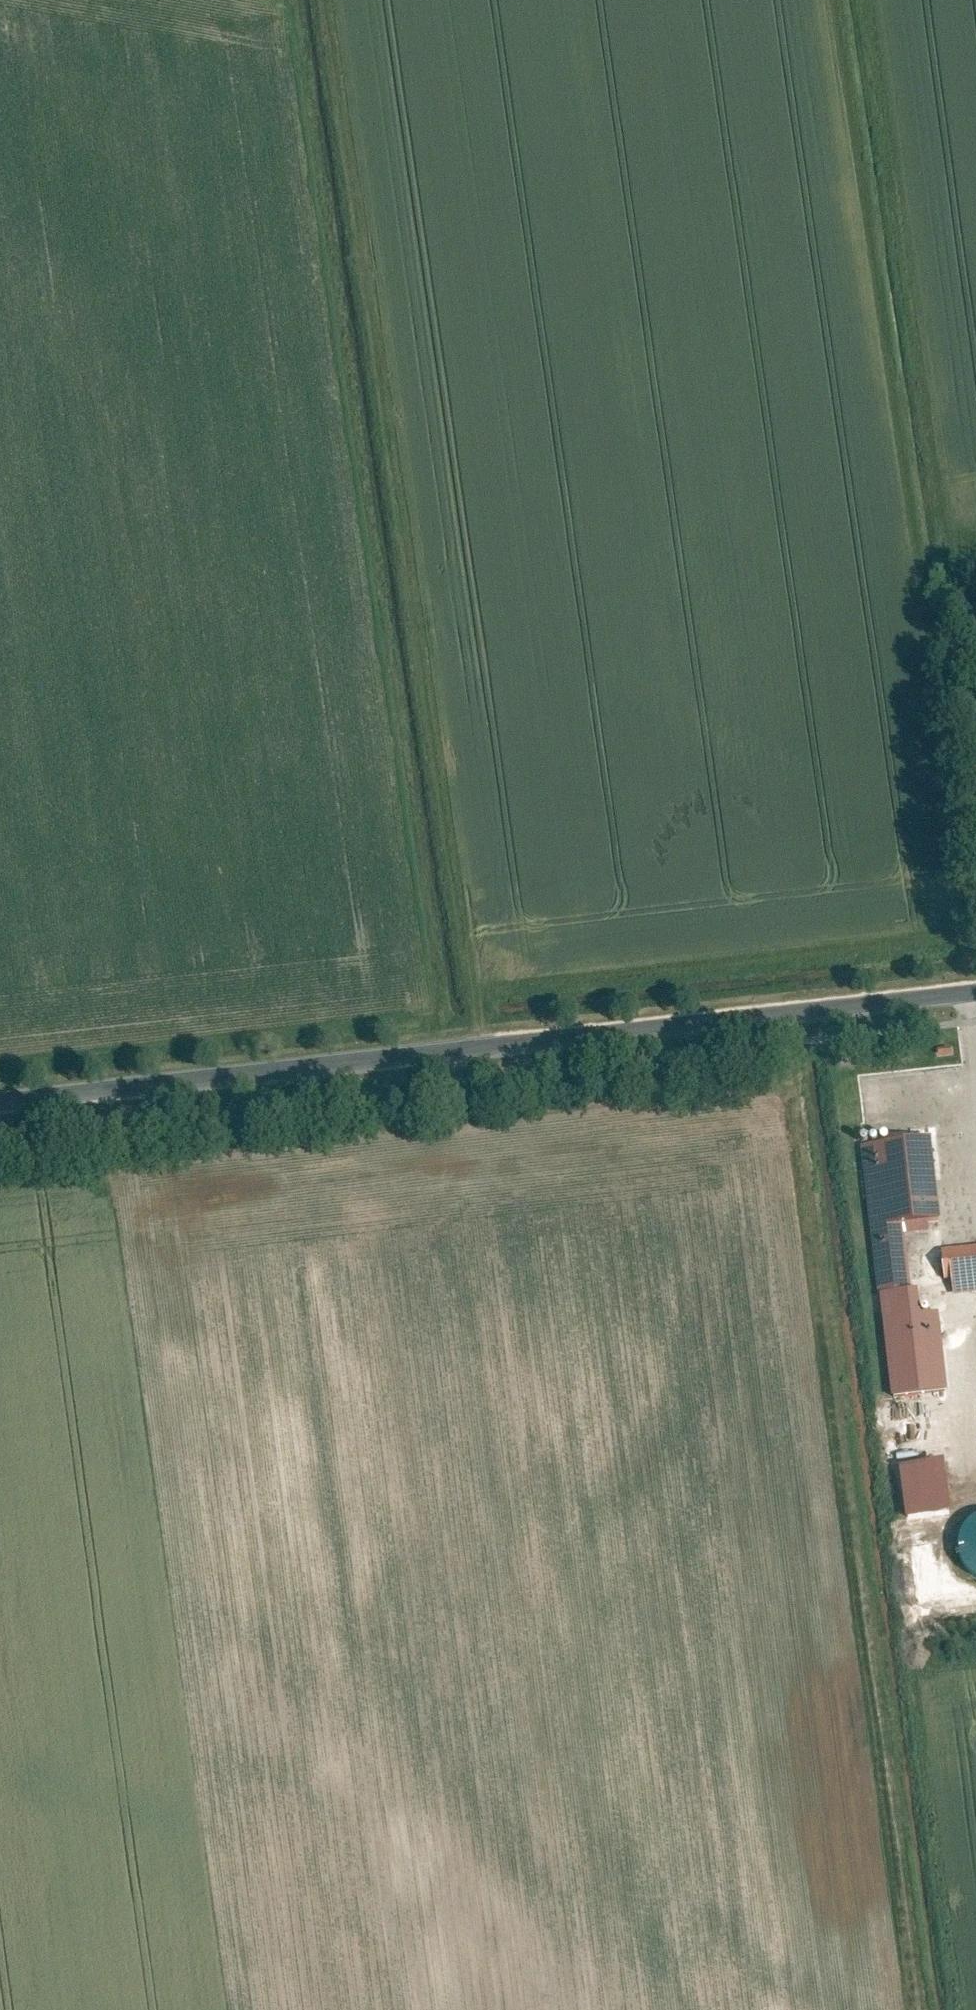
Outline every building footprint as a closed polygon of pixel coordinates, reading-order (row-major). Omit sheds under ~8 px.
[(863,1152),(884,1298),(911,1294),(899,1216),(936,1211),(926,1143),(863,1152)] [(958,1289),(975,1285),(975,1260),(953,1265),(958,1289)] [(891,1325),(895,1396),(946,1393),(942,1322),(891,1325)] [(923,1499),(898,1507),(901,1517),(926,1509),(923,1499)] [(965,1555),(971,1564),(975,1568),(975,1513),(975,1514),(967,1522),(963,1532),(962,1544),(965,1555)]
